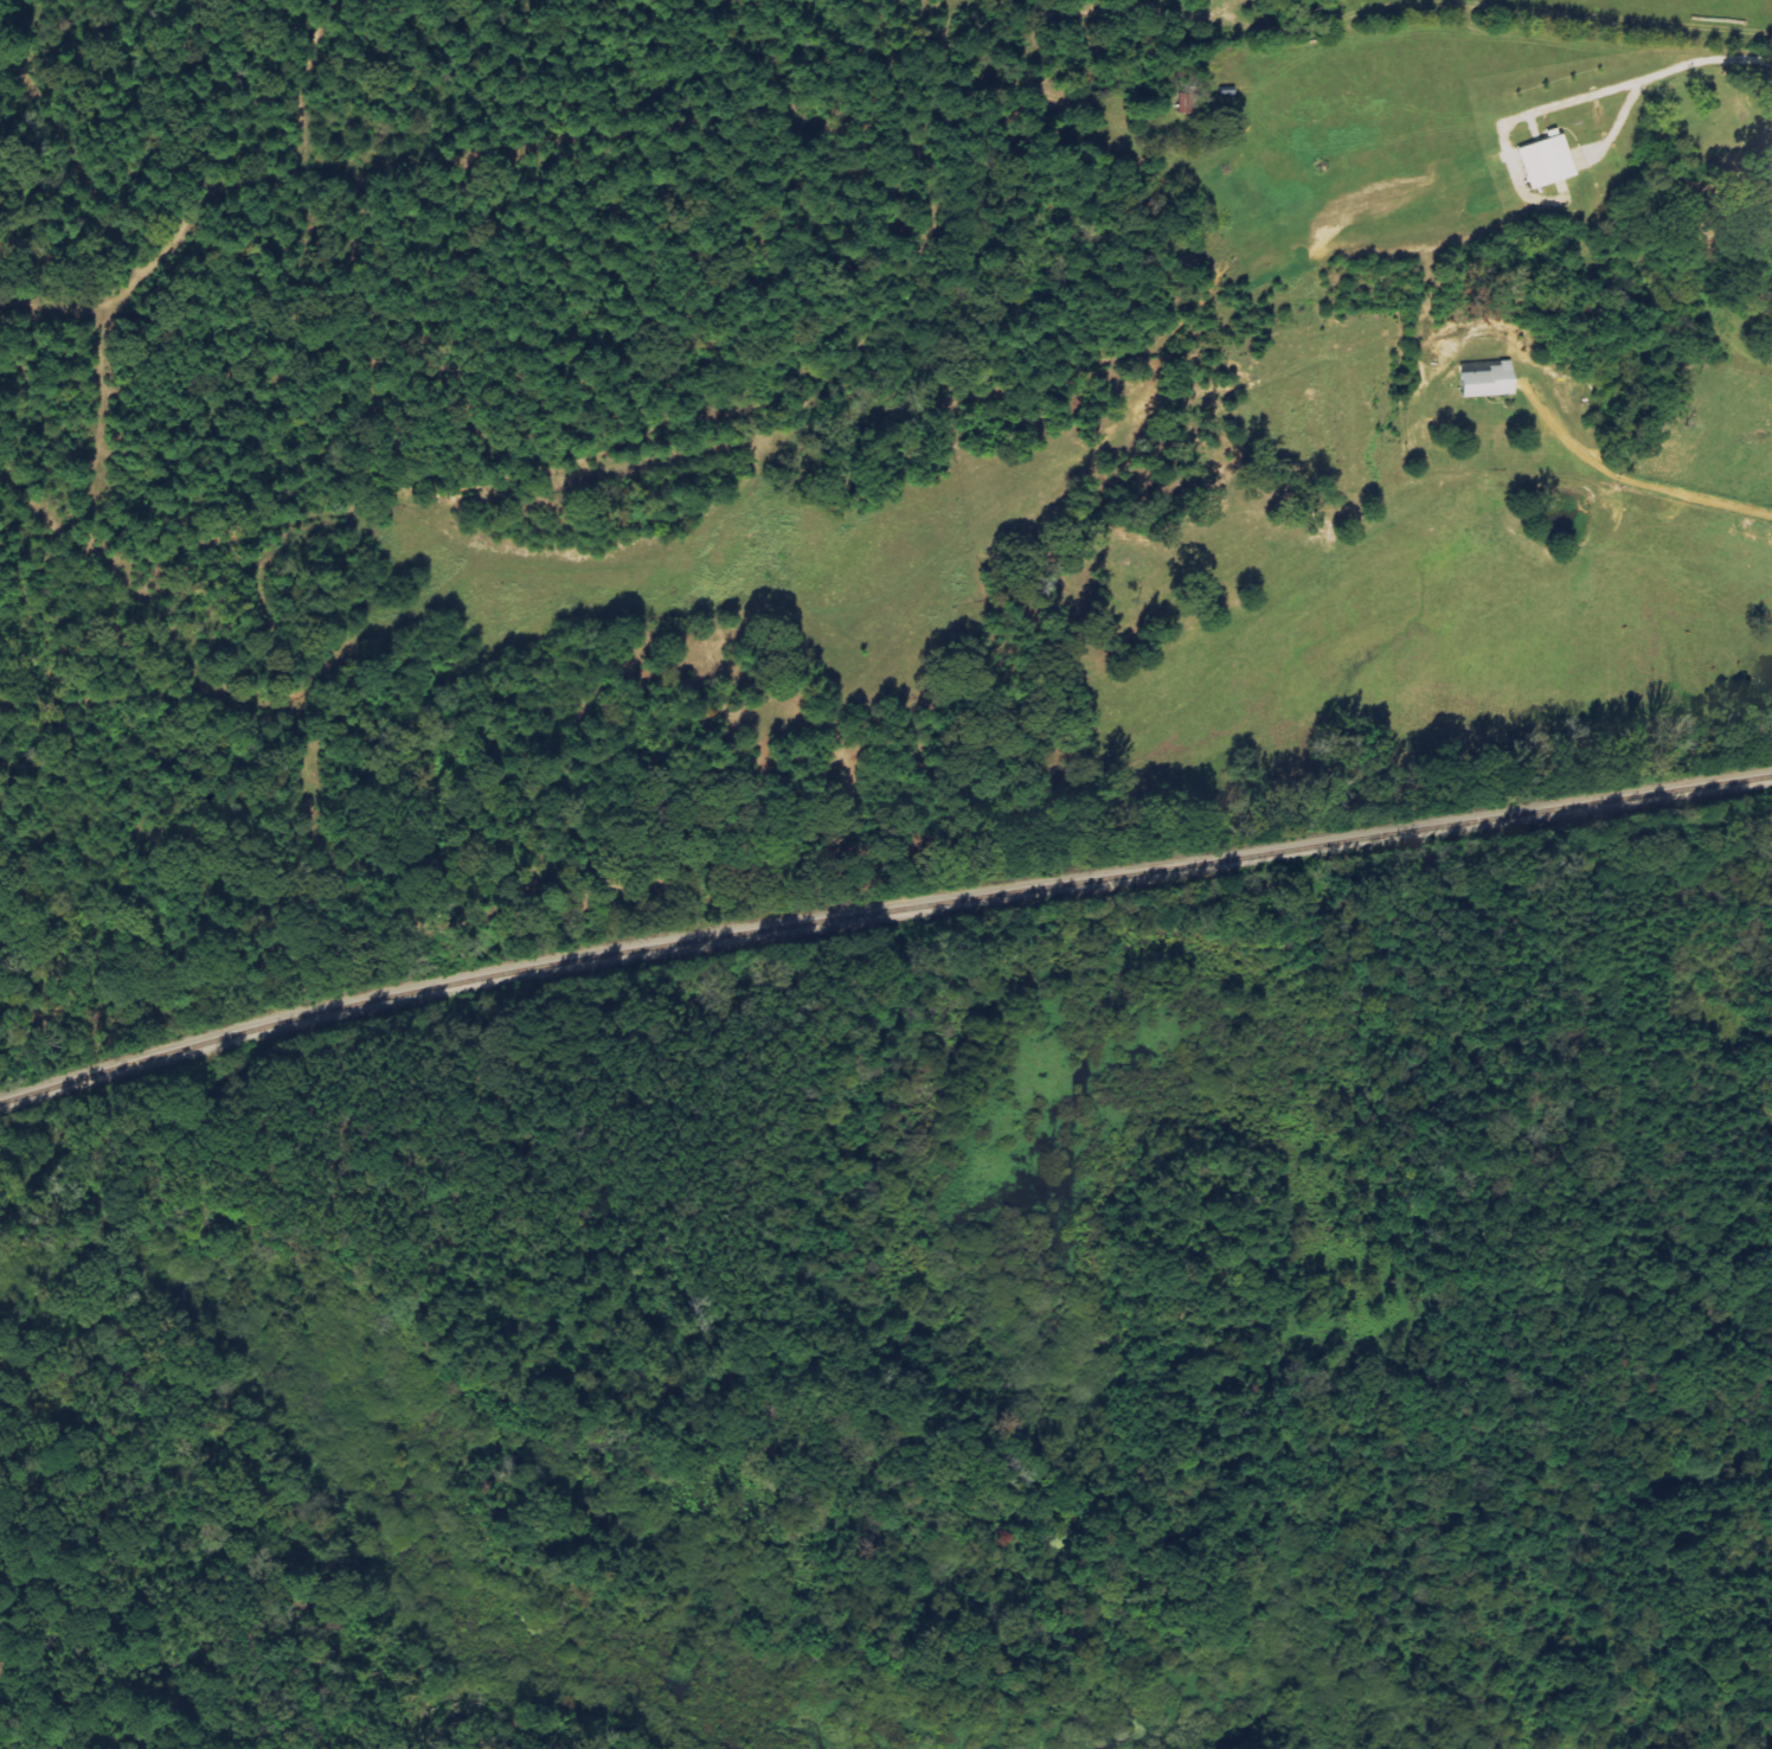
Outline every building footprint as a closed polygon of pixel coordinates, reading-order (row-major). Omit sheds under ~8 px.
[(1530,189),(1575,175),(1563,133),(1518,147),(1530,189)] [(1461,362),(1463,396),(1514,394),(1512,360),(1461,362)]
